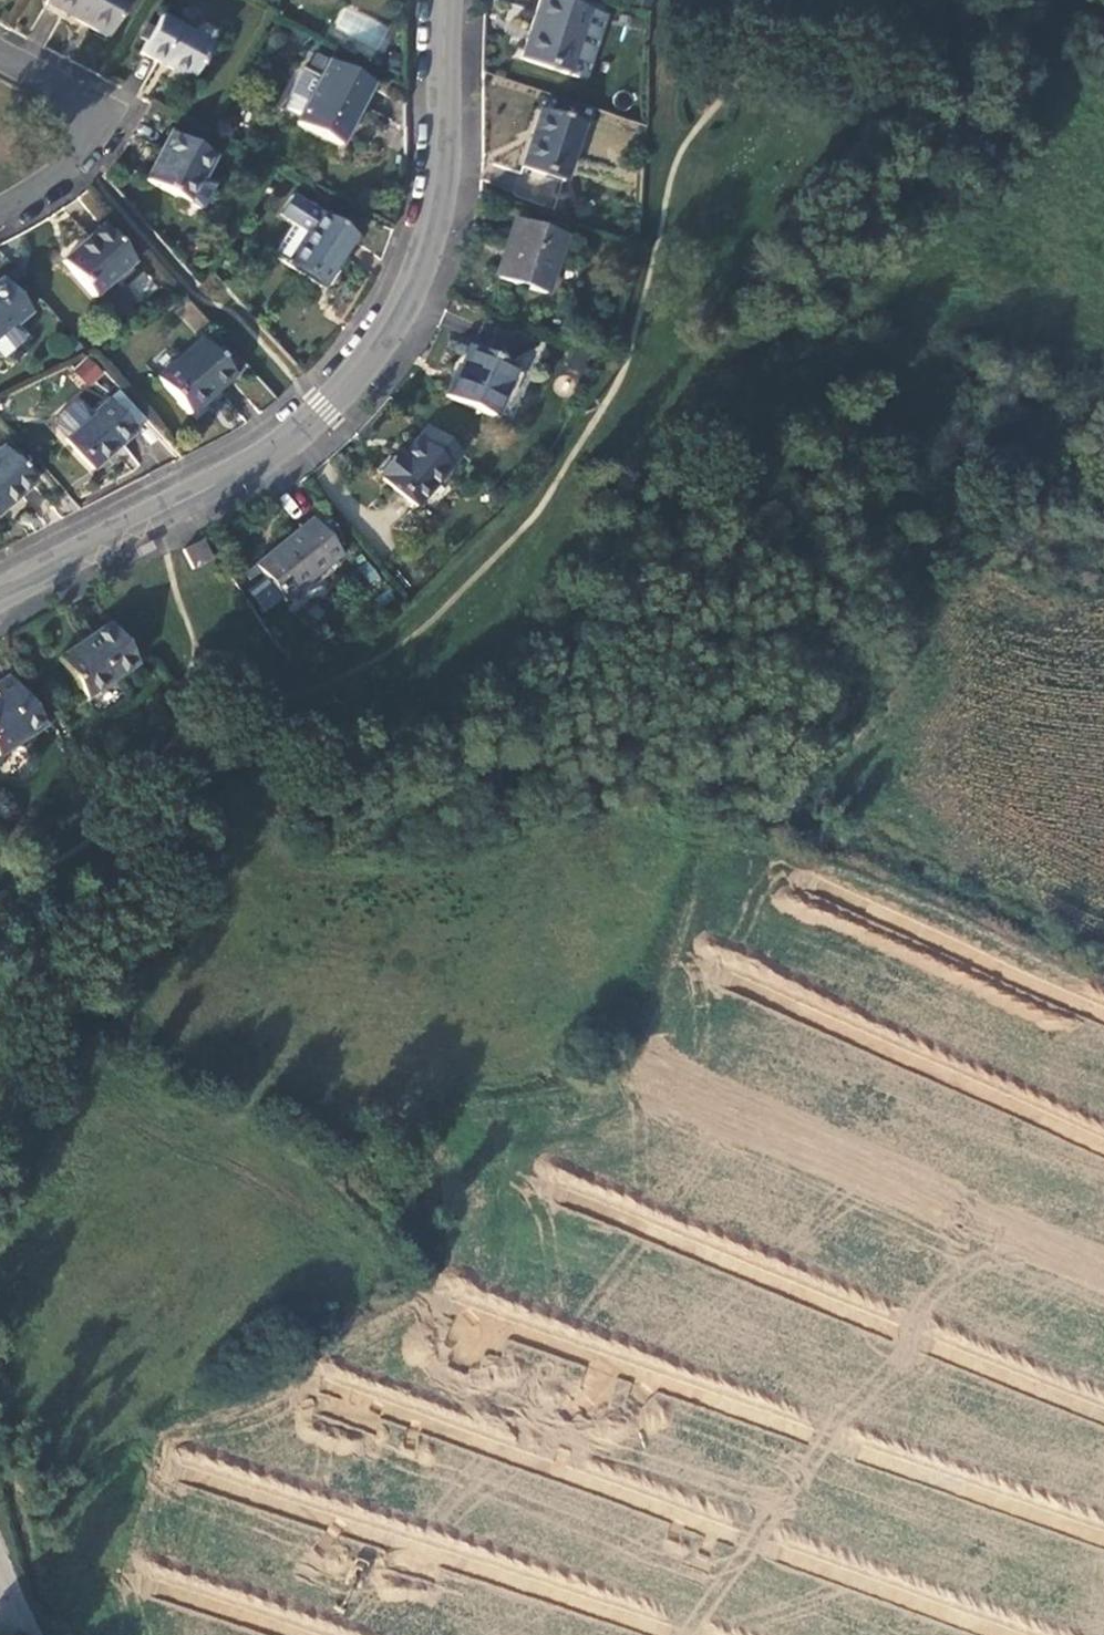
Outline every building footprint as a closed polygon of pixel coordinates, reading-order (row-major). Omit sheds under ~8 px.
[(42,6),(106,39),(126,0),(45,0),(42,6)] [(518,59),(580,78),(600,13),(568,3),(559,0),(537,0),(518,59)] [(333,28),(378,49),(389,26),(344,5),(333,28)] [(208,42),(158,16),(151,30),(145,41),(139,53),(188,79),(208,42)] [(137,38),(145,41),(151,30),(143,26),(137,38)] [(338,147),(371,84),(327,61),(317,79),(300,70),(287,95),(304,104),(296,119),(294,124),(338,147)] [(580,126),(538,113),(521,169),(563,182),(580,126)] [(152,154),(157,157),(169,133),(163,130),(156,132),(149,147),(152,154)] [(213,155),(169,133),(157,157),(145,180),(188,203),(189,201),(196,204),(201,203),(209,187),(207,181),(201,178),(213,155)] [(293,226),(273,256),(321,290),(355,239),(295,199),(282,219),(293,226)] [(560,236),(513,221),(494,279),(540,295),(560,236)] [(121,250),(100,227),(61,264),(94,299),(133,262),(131,260),(121,250)] [(126,245),(121,250),(131,260),(136,255),(126,245)] [(145,271),(126,283),(136,299),(156,287),(145,271)] [(1,283),(0,283),(0,365),(5,365),(28,345),(28,339),(16,324),(28,314),(1,283)] [(216,363),(199,344),(154,383),(184,418),(229,379),(228,377),(216,363)] [(512,368),(464,349),(450,384),(454,386),(447,403),(492,420),(512,368)] [(92,384),(101,365),(82,357),(74,375),(92,384)] [(221,358),(216,363),(228,377),(233,372),(221,358)] [(139,429),(146,422),(119,390),(111,397),(139,429)] [(136,433),(108,402),(93,415),(82,403),(72,402),(55,418),(54,427),(94,471),(136,433)] [(458,457),(426,430),(398,464),(391,459),(379,474),(383,478),(381,481),(415,509),(458,457)] [(2,451),(0,452),(0,515),(33,487),(2,451)] [(339,557),(308,519),(252,564),(283,603),(339,557)] [(199,543),(180,553),(190,572),(209,561),(199,543)] [(132,665),(105,626),(55,660),(82,700),(132,665)] [(6,678),(0,683),(0,754),(39,726),(6,678)]
